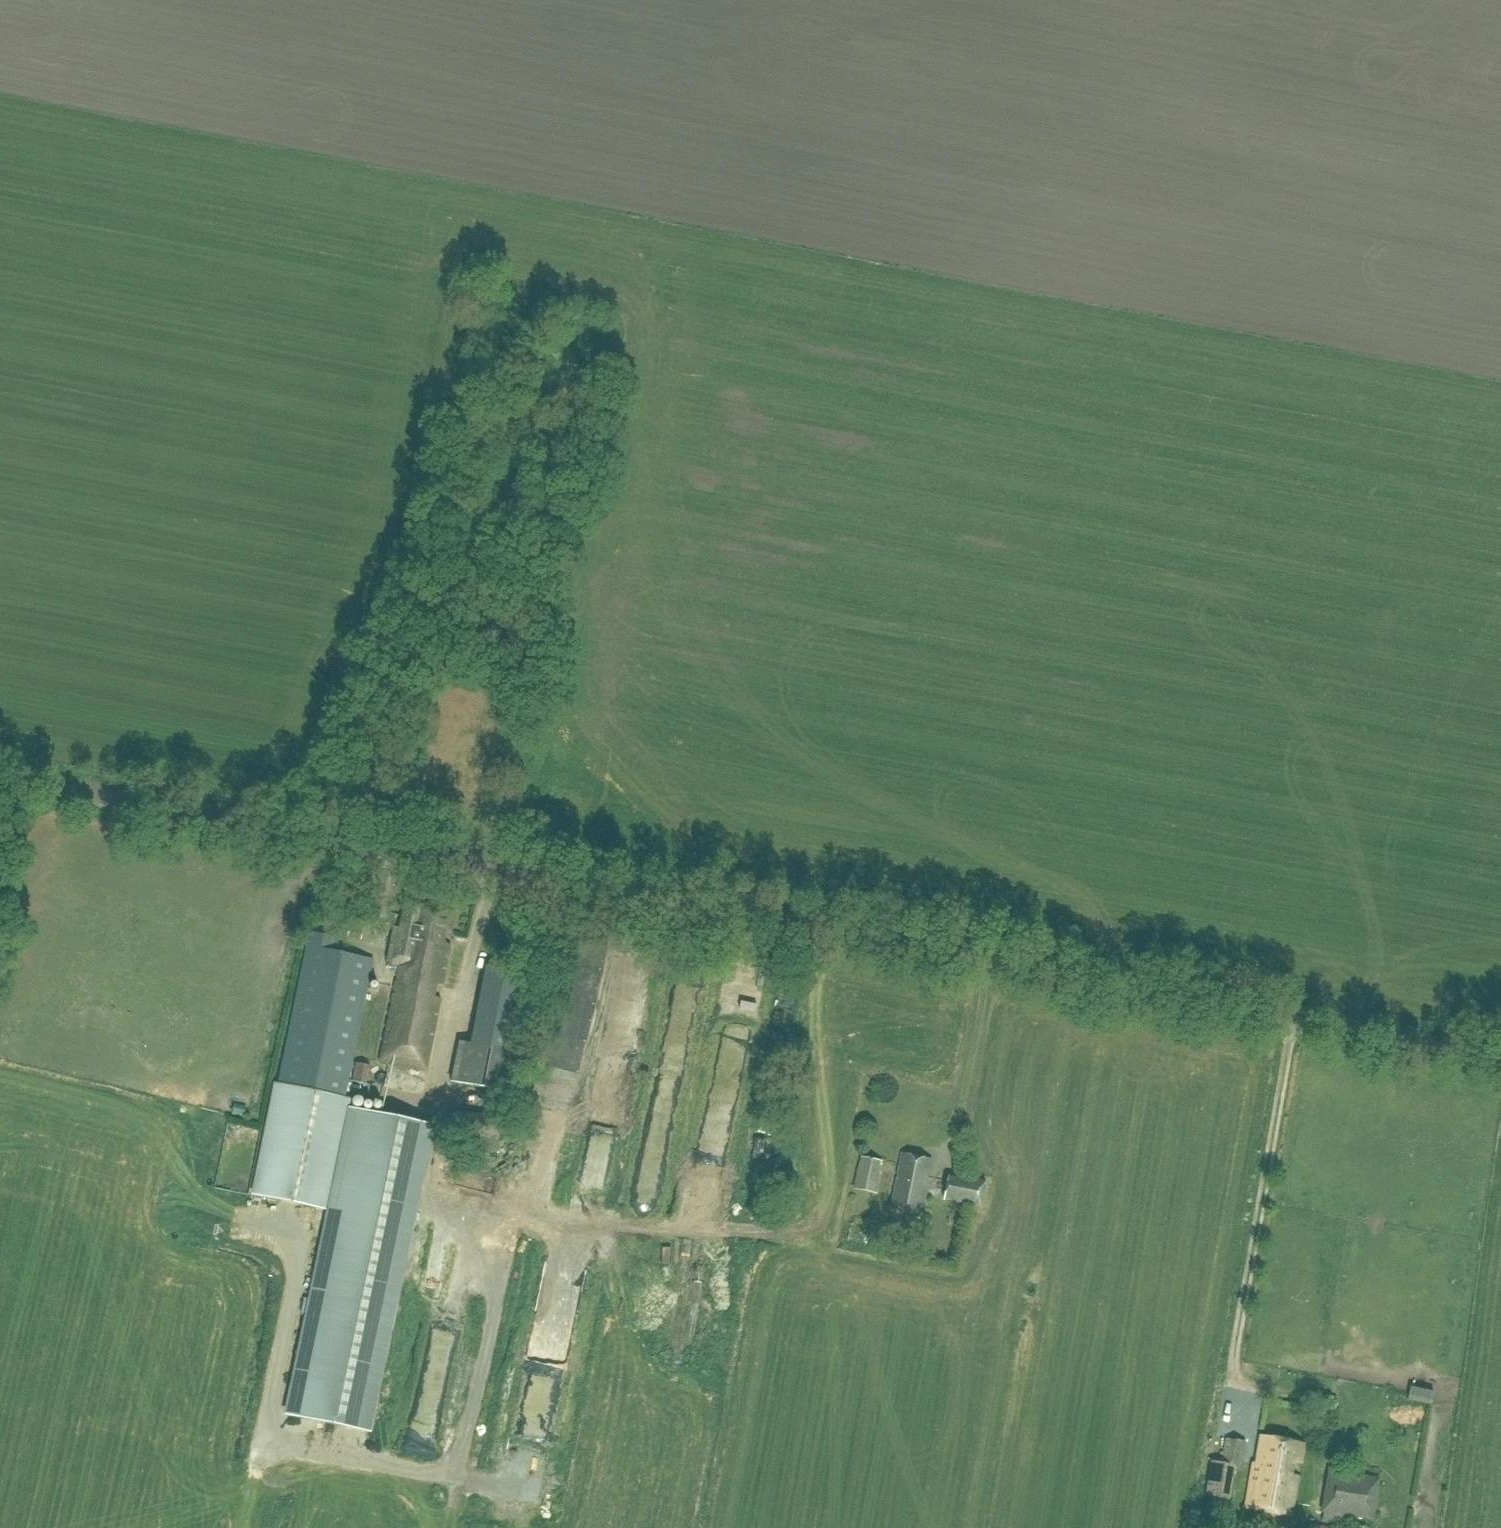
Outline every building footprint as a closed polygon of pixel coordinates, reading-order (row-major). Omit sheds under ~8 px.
[(440,999),(435,998),(437,985),(443,986),(452,945),(445,944),(448,933),(453,934),(458,914),(408,903),(394,964),(402,966),(381,1061),(426,1070),(440,999)] [(360,940),(362,930),(349,928),(347,937),(360,940)] [(312,932),(280,1086),(277,1085),(254,1195),(324,1209),(347,1100),(344,1099),(374,960),(333,951),(335,937),(312,932)] [(484,966),(469,1045),(459,1043),(451,1085),(511,1095),(518,1055),(533,976),(484,966)] [(284,1424),(362,1440),(428,1126),(350,1109),(284,1424)] [(497,1141),(500,1118),(462,1111),(459,1135),(458,1154),(493,1160),(497,1141)] [(891,1207),(920,1213),(931,1160),(902,1154),(891,1207)] [(876,1193),(882,1162),(860,1157),(854,1187),(876,1193)] [(602,1189),(601,1170),(585,1170),(586,1190),(602,1189)] [(948,1176),(943,1201),(981,1208),(986,1181),(961,1176),(961,1178),(948,1176)] [(1261,1437),(1258,1456),(1255,1456),(1246,1509),(1291,1516),(1297,1476),(1290,1475),(1292,1463),(1300,1464),(1304,1444),(1261,1437)] [(1219,1498),(1232,1500),(1233,1499),(1237,1466),(1241,1467),(1246,1442),(1226,1438),(1217,1483),(1218,1483),(1216,1496),(1219,1498)] [(1342,1515),(1372,1519),(1379,1481),(1328,1472),(1322,1511),(1324,1511),(1342,1515)]
